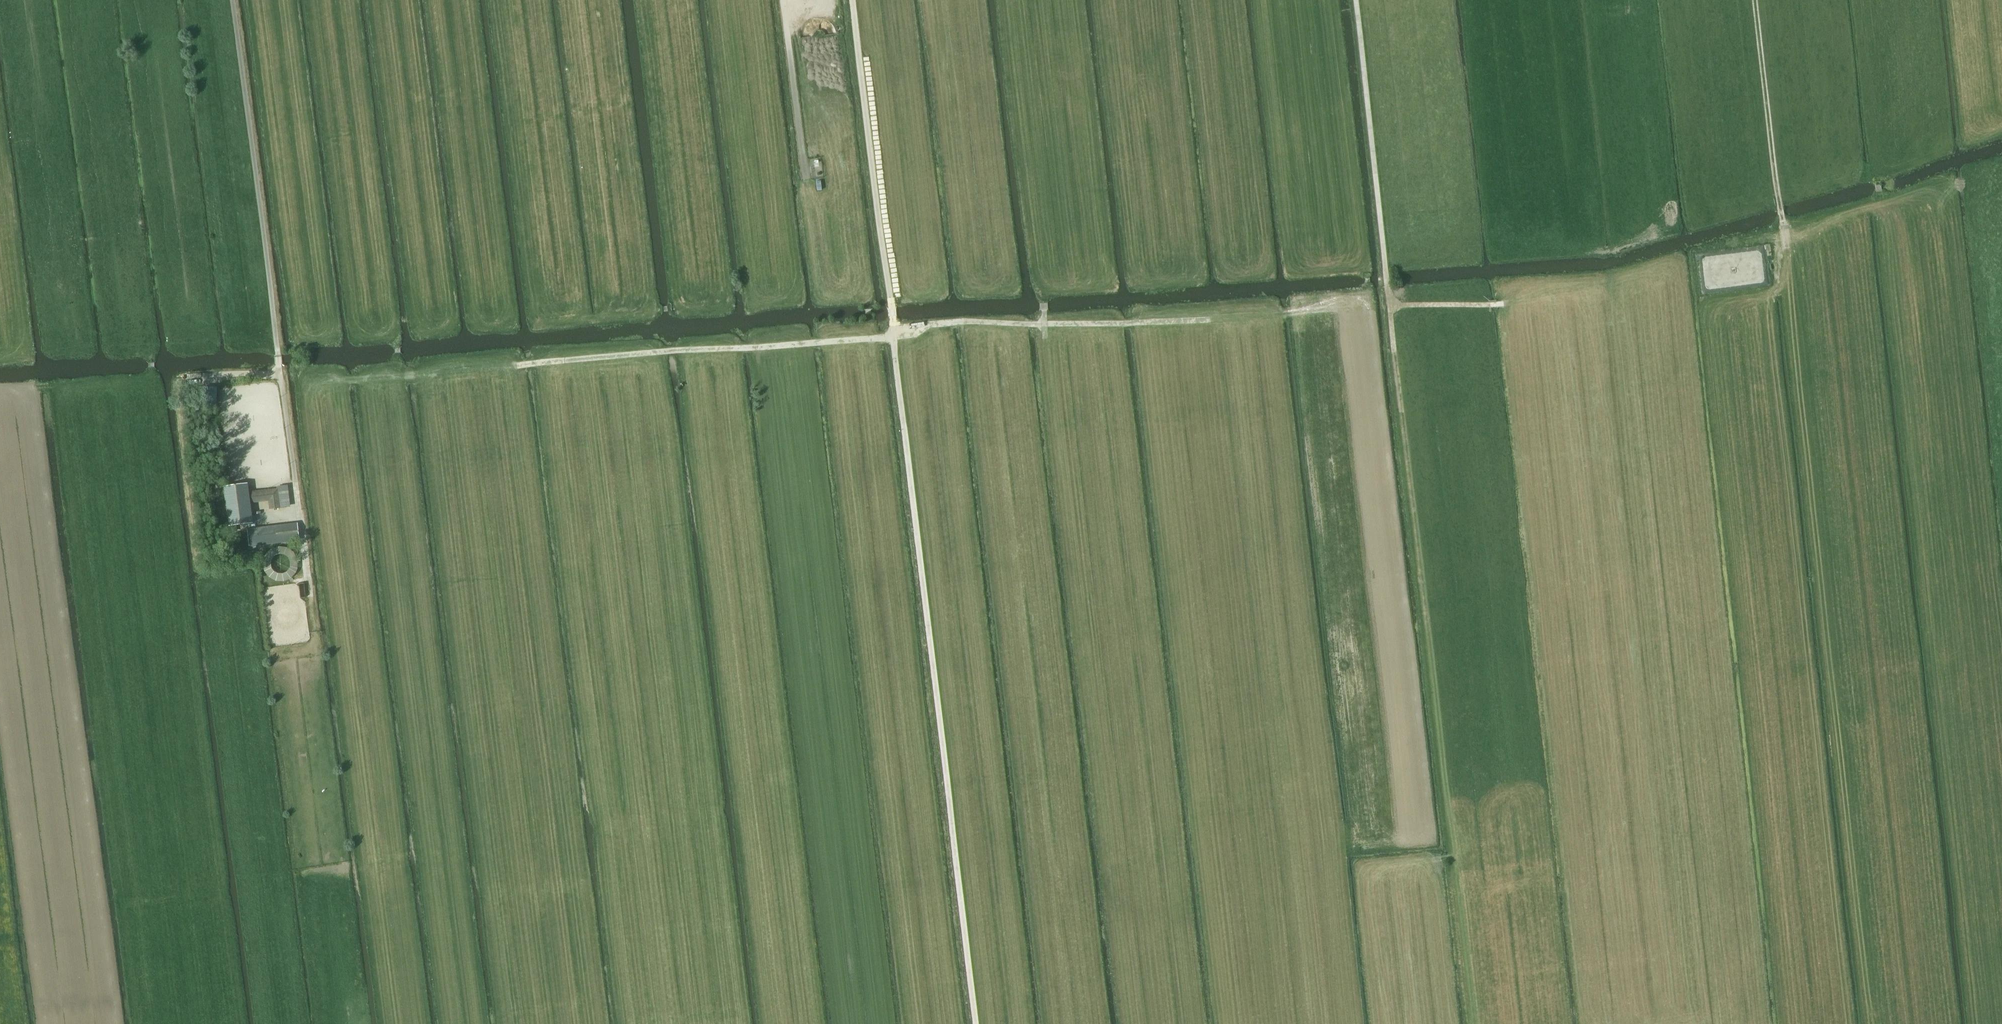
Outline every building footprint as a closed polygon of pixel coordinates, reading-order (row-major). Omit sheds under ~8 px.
[(278,487),(249,490),(250,502),(268,500),(269,507),(281,506),(278,487)] [(248,491),(235,493),(239,525),(257,522),(256,514),(251,514),(250,502),(248,491)] [(297,523),(257,527),(259,541),(299,537),(297,523)]
